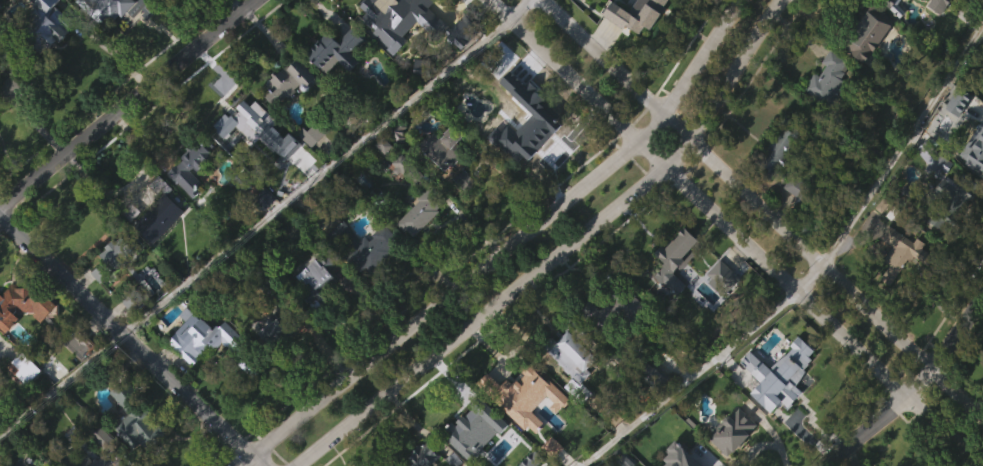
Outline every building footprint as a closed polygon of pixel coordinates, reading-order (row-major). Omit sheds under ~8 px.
[(40,2),(38,0),(64,0),(59,5),(76,21),(70,27),(73,30),(64,39),(62,37),(52,47),(47,42),(40,50),(30,40),(32,38),(25,31),(39,16),(38,15),(43,10),(38,4),(40,2)] [(84,5),(89,0),(123,0),(119,5),(122,8),(115,16),(112,13),(102,23),(84,5)] [(168,0),(143,0),(155,13),(168,0)] [(366,6),(373,0),(388,0),(389,1),(390,0),(421,0),(448,31),(440,37),(436,33),(433,35),(435,37),(433,39),(417,21),(413,24),(408,18),(412,15),(410,13),(412,11),(407,5),(399,12),(404,18),(397,24),(398,26),(389,33),(366,6)] [(600,16),(581,0),(655,0),(649,7),(644,3),(631,17),(623,9),(613,20),(604,12),(600,16)] [(609,31),(601,46),(623,58),(624,55),(638,63),(642,56),(649,60),(678,9),(661,0),(638,0),(636,5),(652,14),(646,25),(639,21),(628,42),(609,31)] [(839,41),(868,0),(872,0),(884,8),(880,13),(897,25),(870,63),(839,41)] [(870,27),(900,46),(903,40),(893,34),(915,0),(888,0),(870,27)] [(927,6),(931,0),(949,0),(939,15),(927,6)] [(60,28),(38,7),(23,23),(41,40),(32,49),(42,58),(34,66),(48,79),(72,53),(53,35),(60,28)] [(416,51),(423,59),(449,75),(474,54),(465,44),(448,58),(442,51),(433,45),(427,38),(434,25),(425,14),(412,24),(396,14),(392,10),(389,8),(358,35),(364,42),(360,48),(391,84),(397,80),(411,55),(416,51)] [(363,41),(352,52),(350,50),(347,53),(357,63),(347,73),(337,62),(325,74),(306,55),(328,33),(337,42),(350,28),(363,41)] [(839,75),(861,92),(894,51),(865,28),(851,46),(858,51),(839,75)] [(849,72),(844,79),(847,81),(845,84),(851,88),(837,107),(808,86),(817,72),(822,76),(830,65),(825,61),(834,48),(851,60),(850,62),(853,64),(848,72),(849,72)] [(298,57),(316,79),(304,89),(299,83),(292,88),(293,90),(272,107),(260,91),(267,85),(264,82),(284,65),(286,68),(298,57)] [(357,90),(349,83),(362,69),(350,57),(337,71),(325,61),(304,84),(325,103),(336,91),(347,101),(357,90)] [(33,60),(44,74),(12,101),(1,88),(8,82),(6,80),(13,75),(12,73),(20,66),(22,69),(33,60)] [(800,121),(826,136),(850,93),(827,80),(820,92),(824,95),(818,106),(811,102),(800,121)] [(546,122),(541,128),(540,127),(509,159),(493,144),(506,129),(503,127),(523,106),(511,95),(523,82),(548,105),(545,109),(551,115),(545,121),(546,122)] [(258,121),(273,137),(297,114),(302,120),(315,108),(296,87),(258,121)] [(968,92),(982,102),(982,116),(980,120),(959,105),(960,103),(954,99),(960,91),(966,95),(968,92)] [(246,103),(250,109),(253,107),(263,120),(257,124),(254,120),(241,129),(240,127),(232,134),(235,138),(230,142),(221,130),(226,126),(221,120),(228,114),(229,116),(246,103)] [(518,137),(494,163),(511,178),(547,138),(518,111),(505,125),(518,137)] [(971,125),(957,116),(943,138),(957,147),(971,125)] [(316,124),(326,133),(314,147),(298,133),(305,126),(309,131),(316,124)] [(466,138),(460,143),(474,158),(468,165),(461,158),(449,170),(439,160),(437,161),(421,145),(435,132),(444,141),(449,134),(448,133),(458,124),(469,135),(466,138)] [(799,152),(788,167),(784,165),(773,181),(761,172),(767,162),(761,158),(785,124),(803,138),(795,149),(799,152)] [(283,190),(299,173),(288,163),(283,168),(271,157),(276,151),(253,131),(248,136),(243,131),(229,147),(224,142),(211,156),(223,168),(234,156),(252,173),(258,167),(283,190)] [(968,156),(982,132),(982,171),(970,162),(972,159),(968,156)] [(204,135),(216,148),(212,151),(216,156),(198,173),(194,168),(192,170),(211,190),(204,197),(213,206),(206,213),(196,203),(198,202),(170,172),(184,158),(182,156),(189,150),(187,148),(192,144),(193,145),(204,135)] [(412,168),(420,177),(413,184),(404,175),(399,180),(390,170),(393,167),(389,163),(400,152),(414,166),(412,168)] [(978,153),(962,179),(969,183),(964,190),(982,202),(982,156),(978,153)] [(444,202),(461,182),(453,175),(461,165),(450,155),(437,169),(429,162),(416,177),(444,202)] [(776,206),(794,165),(774,156),(756,198),(776,206)] [(165,201),(190,228),(198,221),(193,217),(200,210),(192,202),(215,181),(201,166),(165,201)] [(392,176),(382,166),(374,174),(383,184),(392,176)] [(944,178),(950,182),(951,180),(960,186),(962,182),(977,192),(954,226),(936,214),(945,201),(934,193),(944,178)] [(946,190),(935,183),(925,198),(937,206),(946,190)] [(403,208),(412,191),(397,184),(389,202),(403,208)] [(443,212),(434,222),(426,214),(418,223),(424,229),(417,237),(409,229),(407,231),(399,224),(421,201),(419,199),(433,185),(441,193),(440,195),(447,202),(440,209),(443,212)] [(452,211),(466,221),(474,210),(459,200),(452,211)] [(780,218),(797,232),(808,218),(791,204),(780,218)] [(960,241),(969,221),(941,207),(932,227),(960,241)] [(344,223),(359,241),(360,239),(361,241),(367,236),(371,242),(377,237),(375,234),(388,224),(395,233),(399,230),(404,236),(400,239),(403,243),(394,250),(396,252),(367,275),(362,268),(359,272),(324,235),(342,221),(344,223)] [(152,273),(182,240),(163,223),(133,255),(152,273)] [(438,239),(422,224),(394,253),(410,268),(438,239)] [(892,225),(917,242),(921,237),(929,243),(926,248),(938,257),(932,266),(917,256),(913,262),(910,260),(893,285),(883,278),(890,268),(886,265),(898,247),(884,237),(892,225)] [(696,241),(679,258),(682,260),(672,271),(652,253),(660,245),(663,248),(681,227),(696,241)] [(121,240),(135,255),(114,272),(118,277),(108,284),(106,281),(102,284),(100,282),(98,283),(86,269),(90,266),(87,263),(102,250),(100,247),(109,240),(111,243),(118,237),(121,240)] [(325,263),(359,306),(400,275),(383,254),(360,272),(342,250),(325,263)] [(674,324),(684,313),(671,302),(698,269),(681,255),(655,286),(663,292),(652,306),(674,324)] [(878,268),(890,275),(881,291),(887,294),(878,309),(890,316),(907,284),(927,295),(932,285),(920,279),(923,272),(914,267),(912,270),(885,255),(878,268)] [(313,257),(315,261),(318,259),(330,277),(313,290),(306,282),(301,286),(293,276),(301,269),(300,267),(313,257)] [(743,278),(729,293),(710,274),(724,259),(743,278)] [(2,326),(0,324),(0,291),(4,295),(11,288),(11,284),(17,284),(17,288),(31,288),(31,297),(41,287),(61,306),(44,324),(36,316),(39,314),(37,312),(15,312),(2,326)] [(624,284),(632,297),(635,294),(647,308),(640,317),(642,318),(631,330),(619,319),(609,329),(613,333),(605,341),(581,316),(586,312),(583,309),(592,300),(603,311),(606,307),(602,303),(610,295),(609,292),(624,284)] [(144,301),(129,314),(118,301),(134,288),(144,301)] [(306,318),(300,323),(310,334),(336,313),(316,288),(295,304),(306,318)] [(724,322),(738,307),(719,289),(705,304),(724,322)] [(98,313),(110,302),(101,292),(89,302),(98,313)] [(282,304),(287,310),(289,309),(301,326),(280,342),(278,340),(270,346),(267,342),(265,343),(259,335),(273,325),(269,320),(277,314),(275,310),(282,304)] [(189,307),(203,320),(206,318),(216,327),(224,320),(253,348),(242,360),(220,340),(196,367),(169,341),(187,322),(181,316),(189,307)] [(4,363),(19,348),(14,344),(22,336),(38,353),(54,337),(27,310),(19,319),(11,312),(0,324),(0,359),(4,363)] [(572,317),(601,345),(594,352),(601,359),(590,370),(594,373),(583,384),(572,374),(571,375),(566,370),(567,369),(560,363),(561,362),(545,348),(553,338),(555,337),(561,343),(570,333),(563,327),(572,317)] [(599,340),(584,330),(576,342),(606,362),(618,343),(629,351),(641,334),(631,327),(628,330),(613,320),(599,340)] [(139,330),(126,322),(119,332),(132,341),(139,330)] [(96,345),(80,361),(61,342),(77,326),(96,345)] [(165,371),(188,393),(205,375),(211,381),(221,371),(228,378),(240,366),(222,349),(211,360),(187,335),(177,344),(184,351),(165,371)] [(271,366),(276,373),(292,360),(277,341),(263,352),(266,356),(258,362),(264,370),(271,366)] [(26,383),(23,386),(3,366),(19,350),(38,370),(26,383)] [(809,382),(797,394),(794,391),(784,402),(769,387),(803,352),(815,364),(808,371),(810,373),(805,379),(809,382)] [(474,382),(519,428),(554,395),(520,359),(513,365),(522,375),(510,386),(502,377),(496,383),(485,372),(474,382)] [(644,360),(651,367),(654,364),(669,378),(655,392),(640,377),(643,374),(637,367),(644,360)] [(553,373),(550,370),(542,379),(576,411),(596,390),(565,361),(553,373)] [(78,388),(86,378),(71,364),(63,373),(78,388)] [(40,400),(20,380),(5,396),(25,415),(40,400)] [(169,435),(148,451),(144,444),(135,451),(109,421),(125,408),(113,392),(128,380),(169,435)] [(530,441),(555,417),(528,389),(518,399),(522,404),(511,414),(505,408),(498,415),(486,402),(475,412),(522,460),(527,456),(533,463),(543,454),(530,441)] [(447,432),(479,397),(511,427),(496,442),(480,427),(462,446),(447,432)] [(740,444),(728,455),(712,437),(724,426),(722,423),(738,408),(754,426),(747,433),(749,435),(740,444)] [(126,444),(111,455),(120,465),(161,465),(164,464),(122,411),(108,422),(126,444)] [(706,465),(745,465),(756,456),(737,436),(705,465),(706,465)] [(442,457),(430,465),(405,465),(403,463),(416,453),(415,451),(419,449),(417,447),(422,443),(423,445),(430,440),(442,457)] [(125,461),(129,465),(79,465),(78,465),(91,455),(94,460),(107,450),(105,447),(111,443),(121,457),(118,459),(122,464),(125,461)] [(944,457),(951,465),(934,465),(944,457)]
